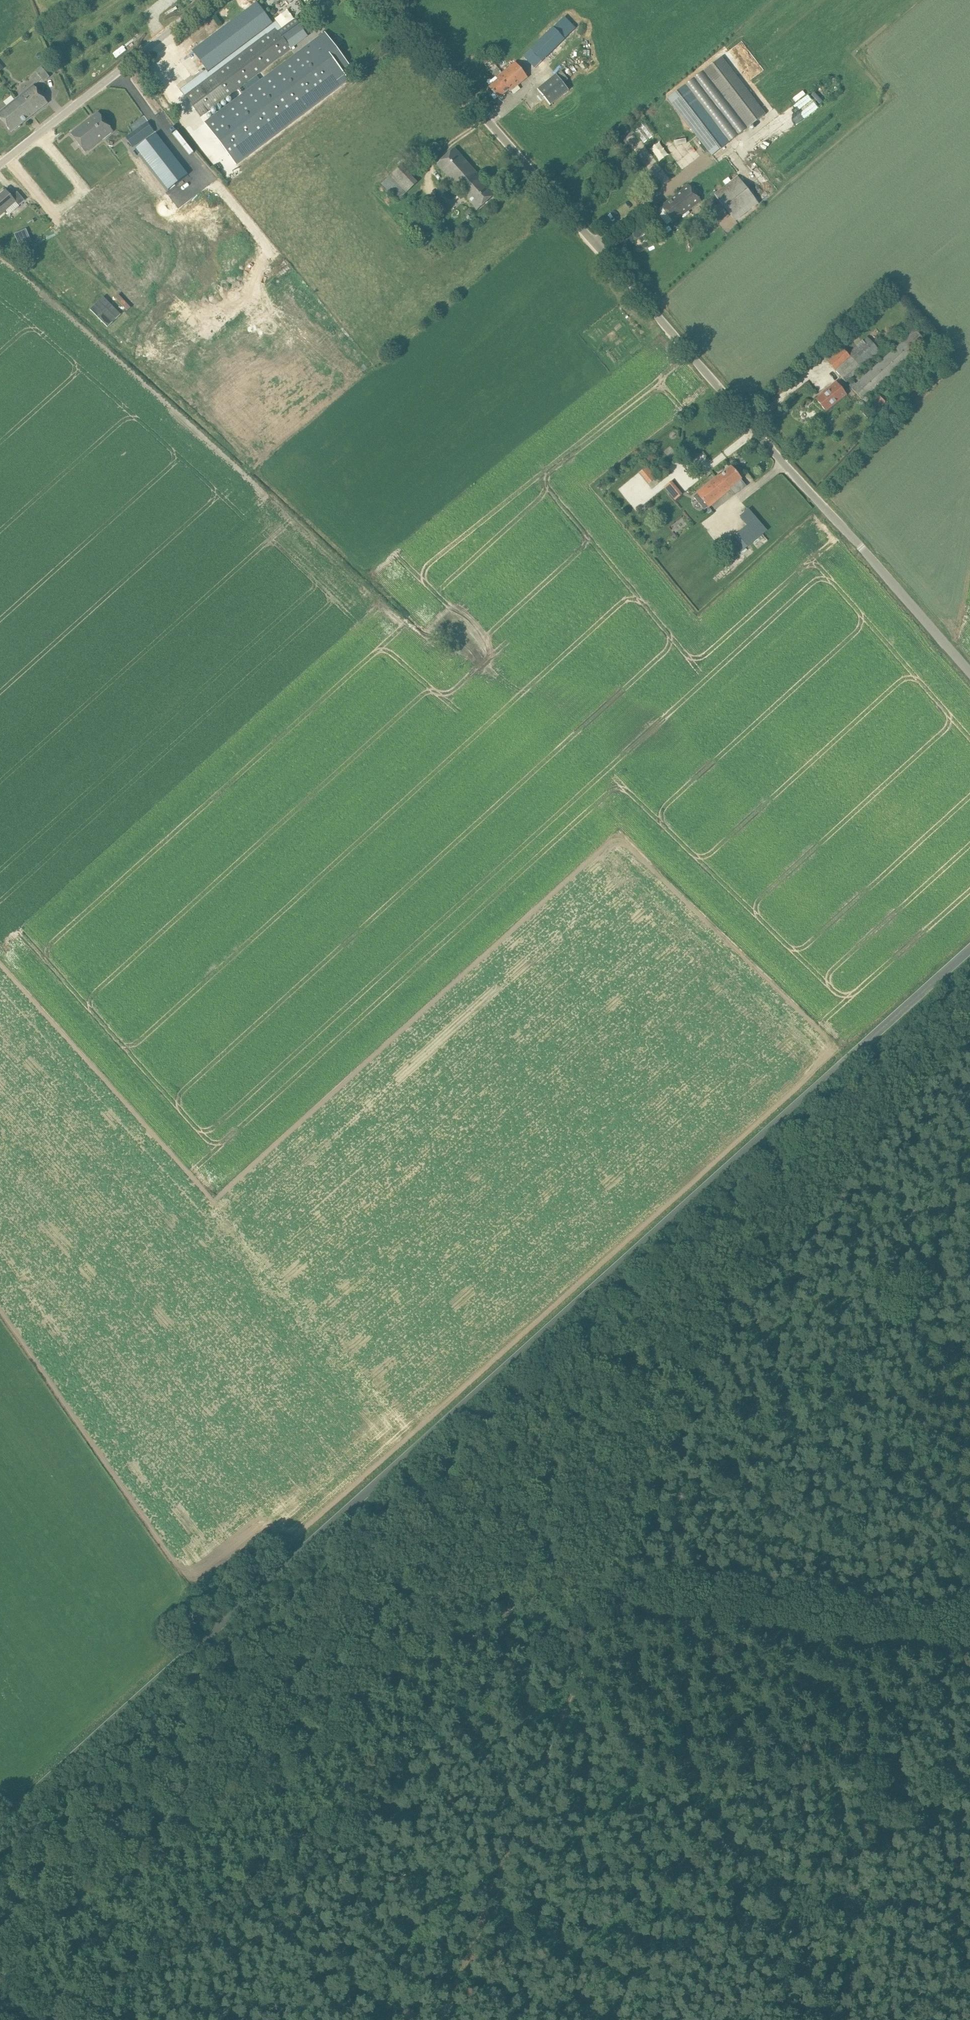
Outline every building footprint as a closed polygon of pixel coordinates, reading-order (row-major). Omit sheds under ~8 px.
[(256,2),(192,51),(208,72),(273,24),(256,2)] [(553,26),(529,49),(530,50),(523,56),(535,68),(542,62),(565,38),(577,28),(566,16),(554,26),(553,26)] [(200,118),(228,97),(238,89),(257,75),(308,36),(295,19),(279,31),(276,27),(212,76),(184,96),(200,118)] [(243,95),(205,123),(237,165),(349,80),(341,71),(349,65),(325,33),(261,81),(257,75),(238,89),(243,95)] [(490,57),(487,53),(480,59),(484,63),(490,57)] [(721,57),(704,70),(747,128),(765,114),(721,57)] [(498,79),(489,86),(499,98),(509,90),(510,91),(528,77),(515,62),(497,77),(498,79)] [(35,70),(29,75),(36,83),(42,79),(43,81),(49,76),(41,66),(35,70)] [(555,73),(537,88),(550,104),(568,89),(555,73)] [(34,85),(16,99),(22,106),(23,106),(24,107),(25,107),(26,108),(32,115),(48,103),(34,85)] [(729,142),(685,85),(668,99),(700,141),(708,151),(712,156),(729,142)] [(32,115),(26,108),(25,107),(24,107),(23,106),(22,106),(16,99),(0,112),(0,116),(12,132),(32,115)] [(99,113),(71,134),(86,153),(113,131),(99,113)] [(645,121),(634,129),(644,142),(655,134),(645,121)] [(147,123),(126,138),(133,147),(154,132),(147,123)] [(630,144),(639,136),(632,129),(623,137),(630,144)] [(156,133),(137,148),(169,190),(188,175),(156,133)] [(705,153),(708,151),(700,141),(698,143),(705,153)] [(651,148),(660,162),(669,156),(661,142),(651,148)] [(455,149),(437,165),(477,210),(495,194),(455,149)] [(401,165),(381,184),(398,201),(418,182),(401,165)] [(728,183),(714,194),(733,218),(756,200),(738,176),(728,183)] [(688,186),(661,206),(673,221),(701,201),(688,186)] [(0,196),(0,215),(6,210),(10,215),(20,206),(19,205),(25,200),(18,191),(12,197),(7,190),(0,196)] [(431,229),(443,219),(436,211),(424,221),(431,229)] [(29,235),(17,240),(20,246),(32,241),(29,235)] [(843,349),(828,362),(846,382),(880,351),(867,336),(848,354),(843,349)] [(823,393),(816,399),(826,411),(846,395),(835,382),(823,392),(823,393)] [(878,394),(861,410),(869,419),(886,402),(878,394)] [(647,466),(640,473),(645,479),(652,472),(647,466)] [(718,475),(716,476),(720,482),(719,483),(722,488),(719,490),(720,492),(718,493),(722,497),(731,490),(729,488),(742,478),(731,466),(718,475)] [(697,492),(694,495),(704,509),(708,506),(709,507),(722,497),(718,493),(720,492),(719,490),(722,488),(719,483),(720,482),(716,476),(697,492)] [(671,482),(665,488),(675,500),(682,495),(671,482)] [(748,525),(729,541),(739,554),(766,532),(748,510),(740,517),(748,525)]
